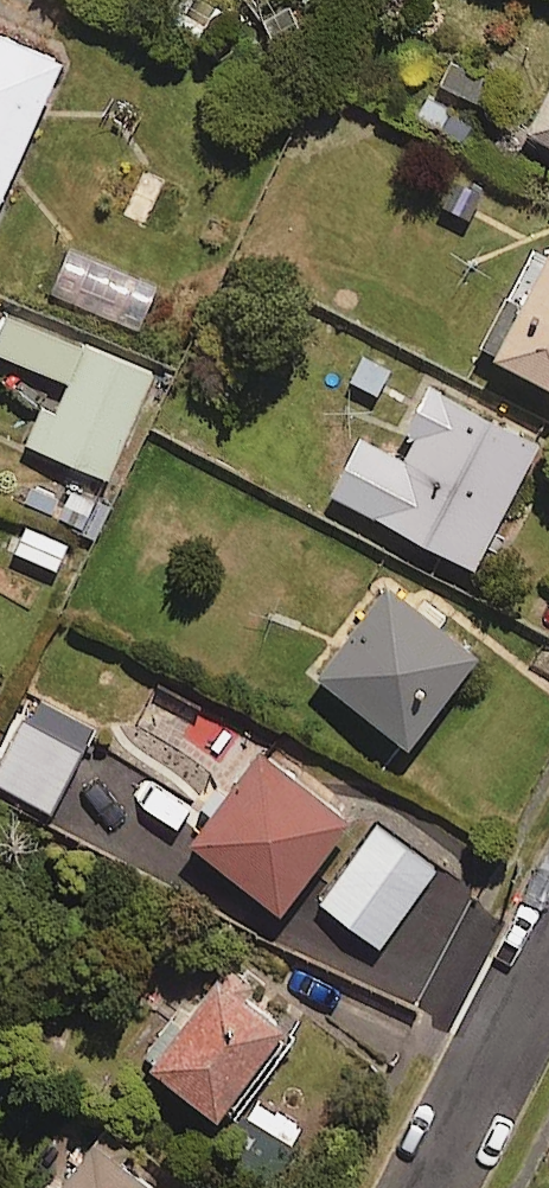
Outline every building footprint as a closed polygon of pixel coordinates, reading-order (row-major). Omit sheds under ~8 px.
[(0,17),(0,169),(55,41),(0,17)] [(452,47),(436,75),(496,109),(512,81),(452,47)] [(528,127),(548,136),(548,81),(528,127)] [(489,184),(452,166),(430,210),(467,228),(489,184)] [(190,192),(141,169),(121,211),(169,234),(190,192)] [(487,331),(548,365),(548,217),(487,331)] [(56,403),(41,397),(25,436),(106,469),(148,366),(6,307),(0,322),(0,345),(68,373),(56,403)] [(395,358),(354,336),(335,372),(376,394),(395,358)] [(537,431),(428,373),(390,444),(358,428),(330,483),(471,557),(537,431)] [(76,536),(23,514),(8,551),(61,573),(76,536)] [(473,644),(382,576),(314,666),(405,735),(473,644)] [(346,815),(256,745),(188,831),(278,901),(346,815)] [(432,865),(375,823),(320,898),(377,940),(432,865)] [(281,1008),(215,954),(143,1042),(210,1096),(281,1008)] [(84,1119),(32,1187),(145,1187),(156,1174),(84,1119)]
